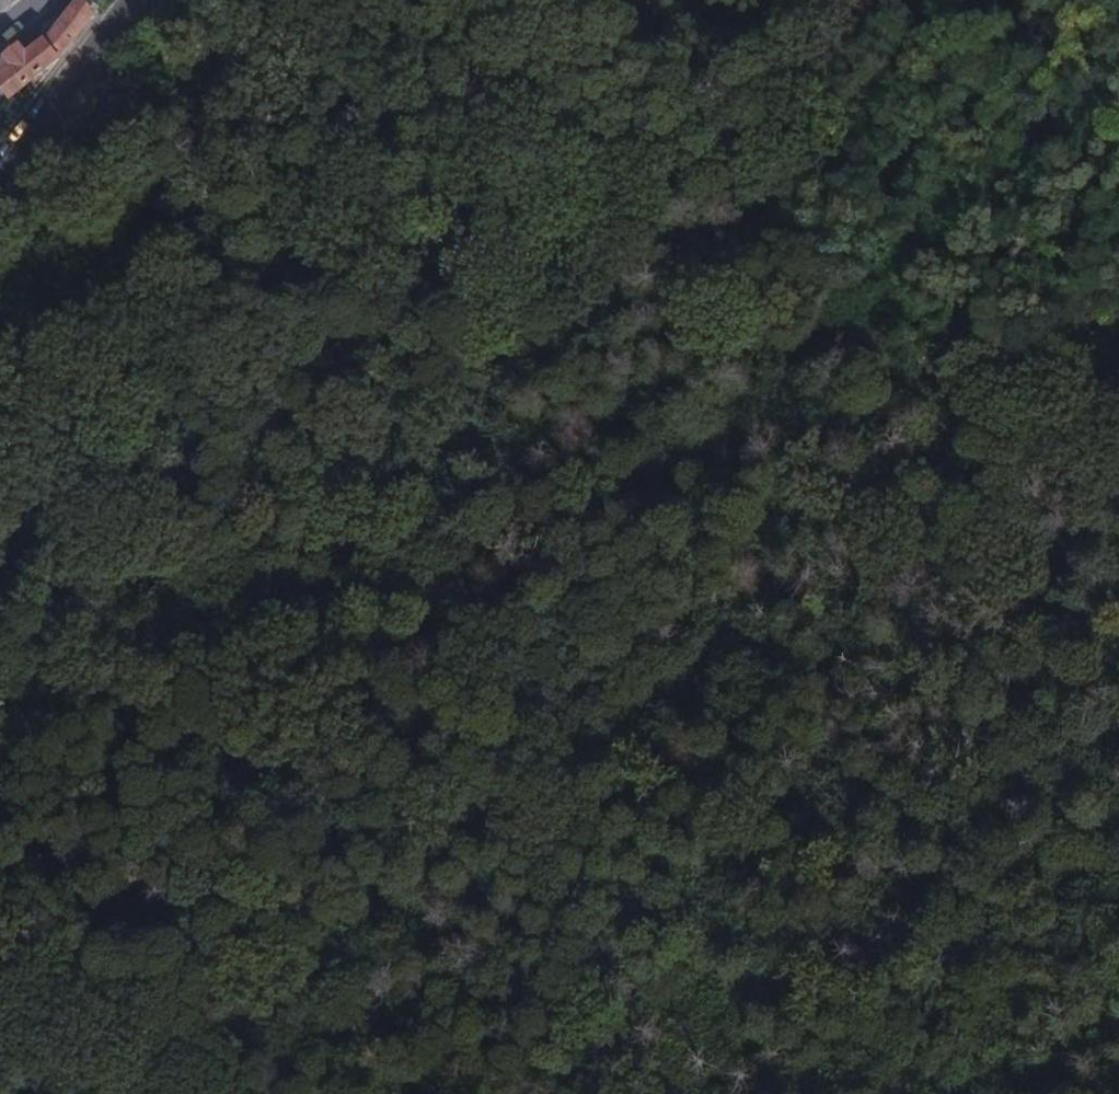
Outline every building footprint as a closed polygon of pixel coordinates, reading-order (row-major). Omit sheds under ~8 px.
[(95,17),(103,7),(93,0),(80,0),(79,1),(95,17)] [(37,51),(51,68),(60,61),(95,17),(79,1),(45,28),(53,38),(43,46),(37,51)] [(16,97),(51,68),(37,51),(31,55),(22,46),(0,64),(0,77),(16,97)] [(8,104),(16,97),(0,77),(0,94),(8,104)]
